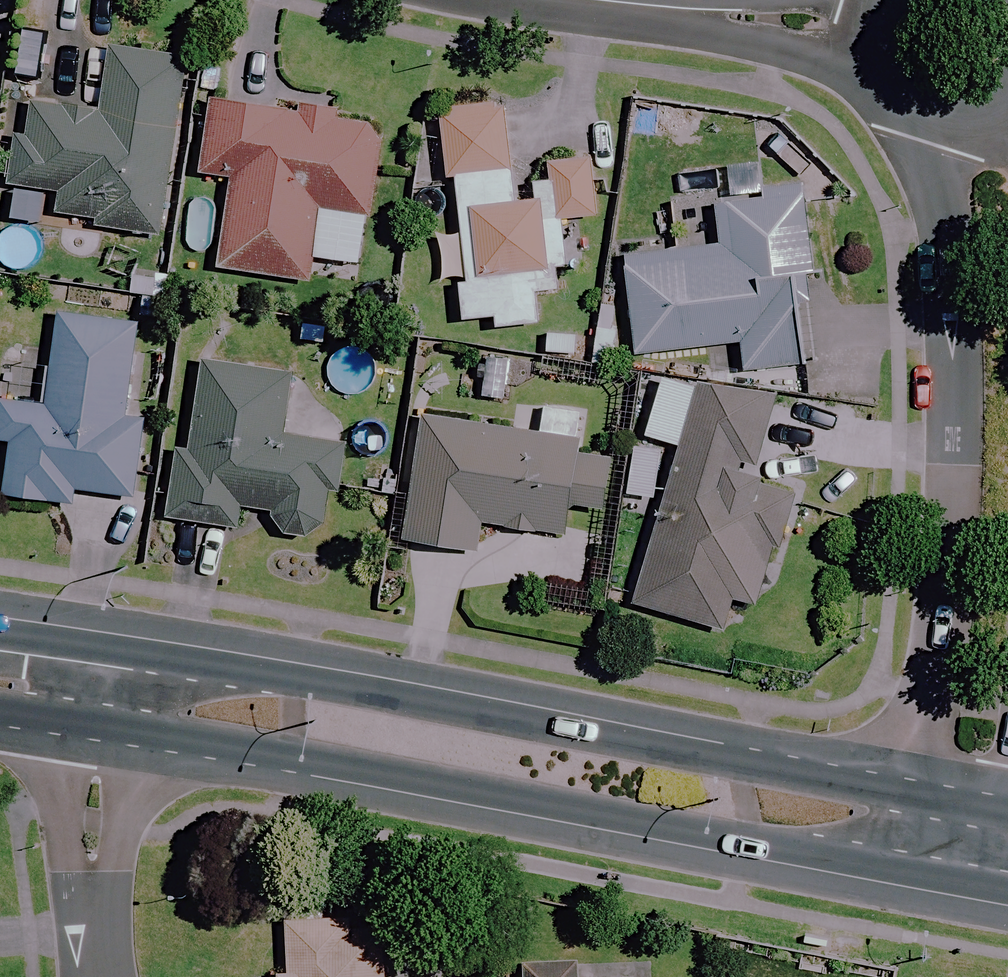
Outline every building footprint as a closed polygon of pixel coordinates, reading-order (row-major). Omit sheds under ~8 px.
[(181,62),(103,50),(93,114),(21,103),(8,188),(53,194),(48,221),(155,238),(181,62)] [(376,123),(205,102),(196,176),(225,180),(213,272),(307,284),(316,213),(364,219),(376,123)] [(531,295),(553,293),(551,271),(562,270),(558,220),(595,217),(590,161),(546,165),(547,185),(506,188),(499,108),(431,114),(436,179),(449,178),(458,285),(451,286),(454,323),(461,322),(489,320),(490,330),(534,326),(531,295)] [(801,232),(799,200),(711,206),(715,253),(621,259),(627,353),(737,346),(739,372),(797,368),(792,302),(813,300),(808,231),(801,232)] [(53,315),(48,369),(44,407),(0,403),(0,499),(70,506),(71,493),(130,499),(137,420),(122,418),(131,323),(53,315)] [(302,541),(320,527),(325,493),(336,495),(343,445),(282,436),(291,373),(195,359),(182,451),(170,449),(160,522),(234,532),(237,510),(268,514),(267,521),(280,538),(302,541)] [(769,405),(660,371),(639,439),(676,450),(628,604),(718,632),(728,599),(753,607),(787,496),(745,483),(769,405)] [(584,415),(512,406),(509,431),(415,420),(401,546),(472,554),(475,526),(560,536),(563,507),(598,511),(604,459),(579,456),(584,415)] [(656,456),(627,452),(621,500),(649,504),(656,456)] [(383,929),(350,930),(350,916),(283,917),(284,972),(268,972),(268,976),(384,976),(383,929)]
